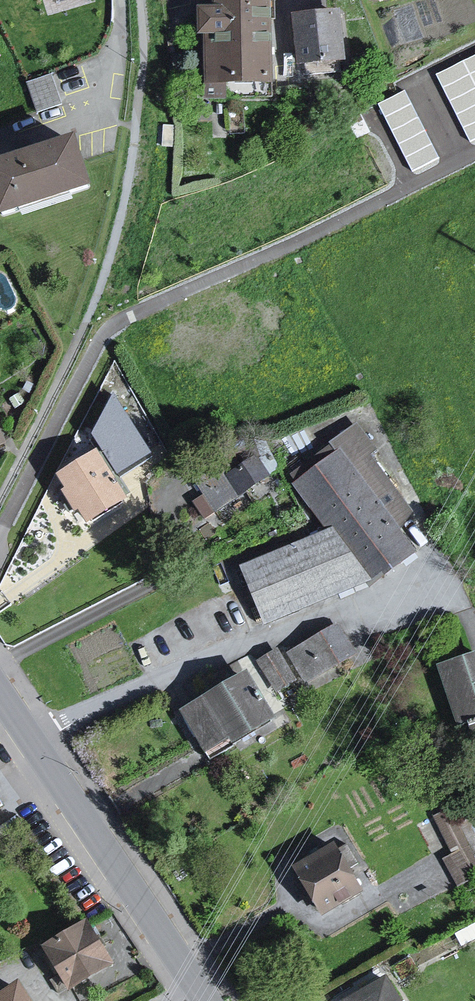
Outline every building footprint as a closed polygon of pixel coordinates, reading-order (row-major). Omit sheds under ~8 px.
[(211,15),(202,14),(201,44),(202,93),(274,92),(273,0),(211,0),(211,15)] [(348,15),(296,20),(299,71),(352,64),(348,15)] [(0,160),(0,210),(87,180),(71,135),(0,160)] [(11,446),(0,423),(0,452),(11,446)] [(325,534),(244,569),(266,627),(370,587),(418,555),(402,533),(416,515),(373,462),(376,449),(363,431),(356,430),(333,446),(338,455),(295,486),(325,534)] [(110,452),(59,481),(83,522),(93,519),(98,521),(136,502),(110,452)] [(342,630),(289,656),(306,687),(359,667),(342,630)] [(438,670),(459,727),(474,724),(474,725),(474,659),(473,656),(438,670)] [(256,676),(180,716),(206,761),(229,751),(266,738),(284,723),(256,676)] [(375,889),(347,845),(302,873),(331,918),(375,889)] [(90,919),(45,945),(71,990),(116,963),(90,919)] [(354,1000),(410,1000),(399,980),(354,1000)] [(5,1000),(37,1000),(27,986),(5,1000)]
